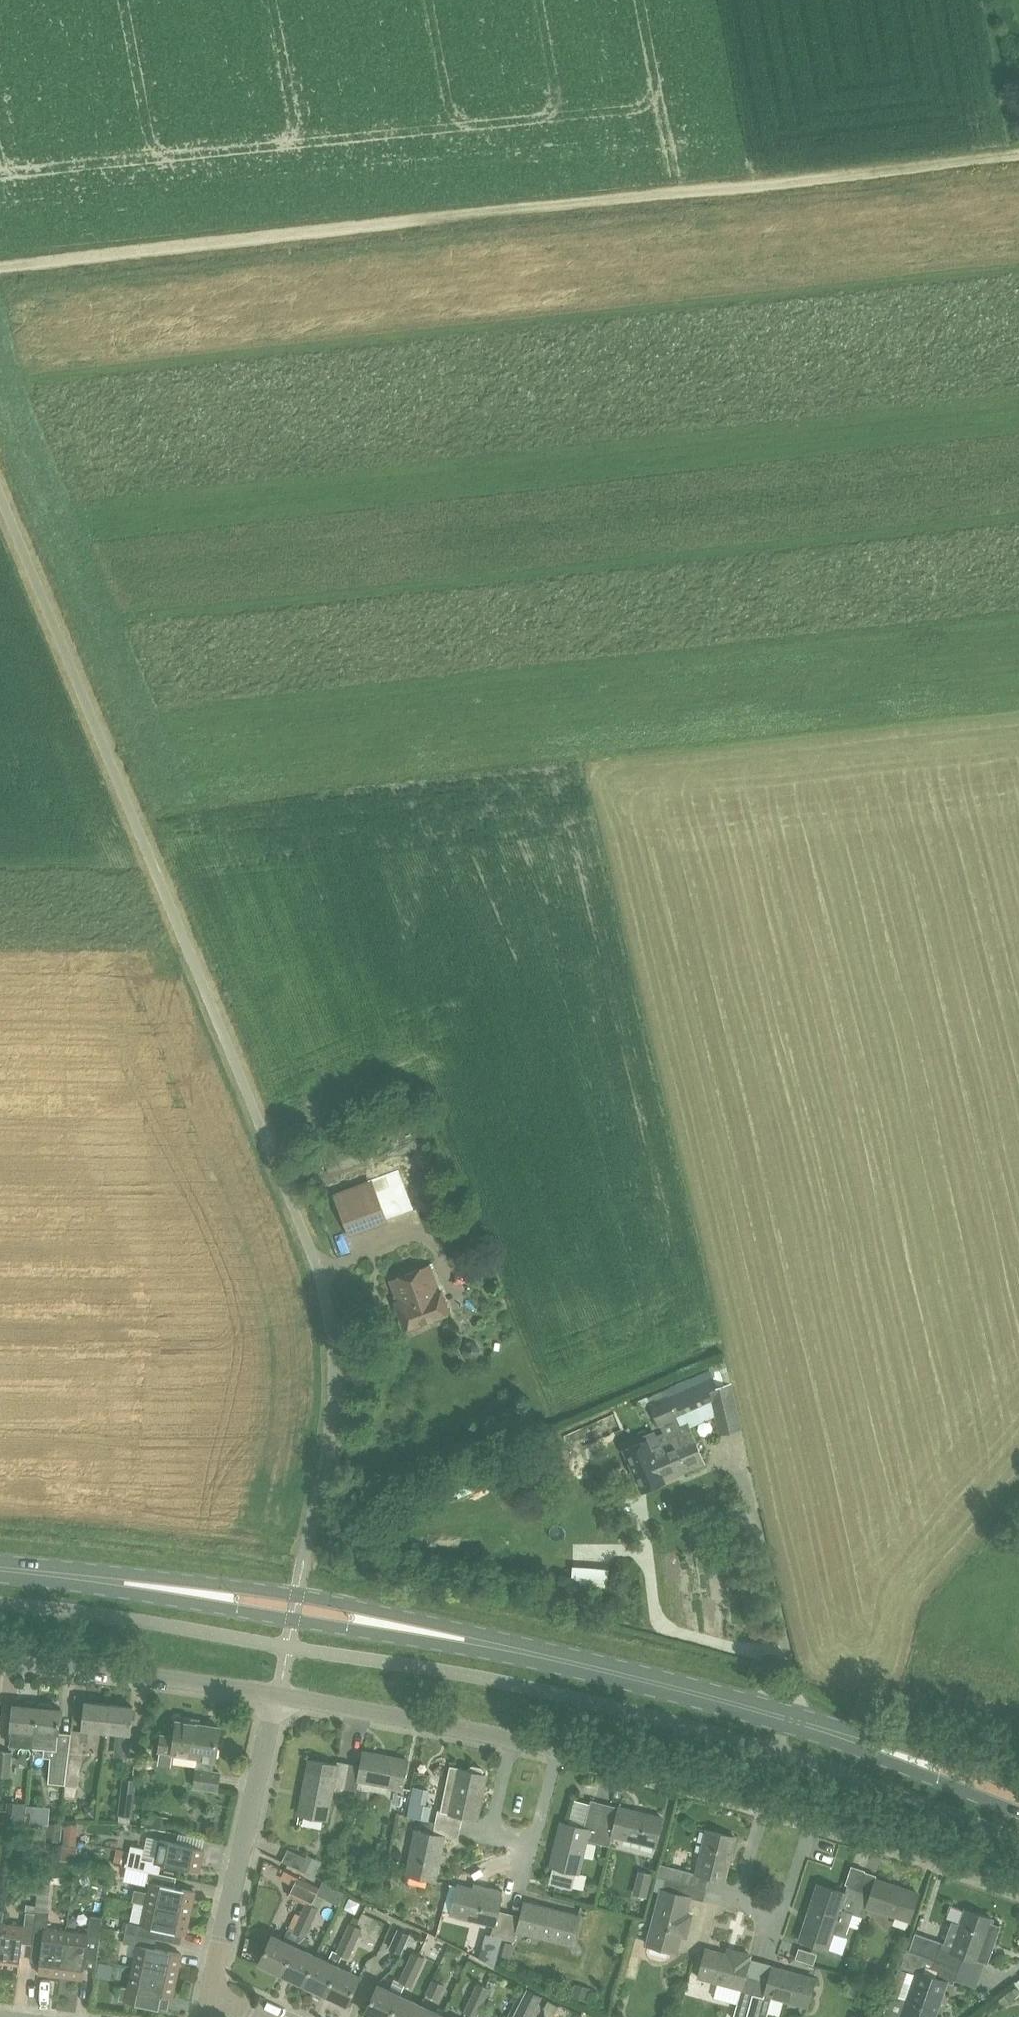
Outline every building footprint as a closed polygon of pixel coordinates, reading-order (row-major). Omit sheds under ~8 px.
[(348,1234),(388,1219),(373,1179),(333,1195),(348,1234)] [(438,1292),(429,1266),(392,1280),(400,1302),(396,1303),(406,1329),(449,1313),(441,1291),(438,1292)] [(644,1440),(626,1448),(644,1491),(663,1483),(662,1481),(705,1463),(689,1425),(687,1422),(680,1425),(675,1414),(712,1398),(716,1413),(721,1433),(741,1429),(730,1382),(727,1367),(711,1372),(710,1368),(665,1389),(667,1394),(650,1401),(660,1423),(661,1423),(665,1432),(644,1440)] [(580,1428),(587,1444),(622,1430),(615,1414),(580,1428)] [(37,1704),(35,1701),(25,1700),(22,1703),(22,1704),(11,1703),(9,1729),(10,1729),(9,1744),(33,1746),(37,1704)] [(106,1729),(109,1703),(84,1700),(81,1726),(82,1726),(81,1739),(92,1740),(93,1728),(106,1729)] [(37,1704),(33,1746),(56,1748),(57,1734),(60,1708),(53,1707),(53,1705),(50,1702),(40,1701),(37,1704)] [(109,1703),(106,1729),(117,1730),(115,1743),(114,1755),(130,1757),(133,1732),(129,1731),(132,1705),(109,1703)] [(215,1760),(220,1726),(177,1720),(175,1735),(160,1733),(158,1751),(173,1754),(173,1752),(198,1756),(197,1767),(196,1767),(193,1788),(219,1791),(222,1770),(214,1769),(215,1760)] [(350,1766),(345,1788),(357,1790),(358,1788),(358,1785),(359,1779),(387,1784),(402,1787),(407,1757),(364,1749),(360,1768),(350,1766)] [(10,1776),(12,1751),(0,1750),(0,1775),(10,1776)] [(66,1785),(68,1753),(54,1751),(51,1783),(66,1785)] [(79,1786),(83,1753),(70,1751),(66,1785),(64,1797),(76,1799),(78,1786),(79,1786)] [(345,1788),(349,1766),(337,1764),(338,1763),(309,1757),(299,1813),(327,1819),(333,1786),(345,1788)] [(436,1822),(462,1828),(464,1817),(477,1819),(486,1774),(483,1773),(483,1770),(482,1767),(472,1765),(469,1767),(469,1770),(450,1766),(440,1811),(439,1811),(436,1822)] [(133,1816),(136,1789),(137,1778),(122,1776),(118,1814),(133,1816)] [(368,1790),(359,1788),(356,1802),(366,1804),(368,1790)] [(599,1846),(608,1806),(590,1801),(590,1803),(573,1799),(568,1822),(563,1821),(552,1867),(555,1868),(551,1883),(574,1888),(577,1873),(580,1873),(587,1843),(599,1846)] [(608,1806),(599,1846),(610,1849),(613,1837),(657,1847),(664,1819),(608,1806)] [(61,1840),(62,1823),(49,1822),(47,1839),(61,1840)] [(459,1840),(462,1828),(436,1822),(434,1834),(417,1830),(407,1874),(435,1880),(444,1837),(459,1840)] [(77,1825),(65,1824),(64,1844),(76,1845),(77,1825)] [(725,1882),(737,1837),(708,1830),(697,1873),(660,1864),(657,1875),(707,1888),(709,1878),(725,1882)] [(131,1845),(126,1866),(149,1871),(159,1873),(159,1872),(161,1863),(199,1871),(204,1849),(159,1839),(154,1860),(142,1857),(144,1848),(131,1845)] [(117,1849),(114,1861),(120,1862),(123,1850),(117,1849)] [(316,1876),(322,1860),(307,1853),(300,1869),(316,1876)] [(177,1876),(159,1872),(159,1873),(149,1871),(147,1881),(150,1881),(148,1892),(135,1889),(132,1901),(146,1904),(146,1903),(190,1913),(195,1890),(175,1886),(177,1876)] [(655,1875),(641,1871),(635,1894),(649,1898),(655,1875)] [(704,1900),(707,1888),(657,1875),(654,1890),(662,1891),(647,1952),(647,1956),(650,1959),(662,1962),(666,1961),(670,1957),(671,1952),(677,1953),(681,1935),(686,1937),(692,1915),(687,1914),(691,1897),(704,1900)] [(854,1912),(866,1917),(869,1907),(912,1919),(920,1892),(865,1875),(861,1889),(854,1912)] [(292,1897),(306,1904),(310,1907),(311,1904),(317,1893),(320,1886),(302,1877),(292,1897)] [(861,1889),(848,1885),(846,1892),(819,1883),(800,1940),(828,1948),(833,1932),(845,1936),(853,1914),(866,1917),(854,1912),(861,1889)] [(443,1912),(451,1914),(458,1886),(450,1884),(443,1912)] [(511,1914),(500,1911),(503,1898),(458,1886),(451,1914),(496,1925),(493,1937),(504,1940),(511,1914)] [(186,1934),(190,1913),(146,1903),(146,1904),(141,1925),(186,1934)] [(511,1914),(504,1940),(517,1943),(519,1932),(562,1943),(569,1914),(526,1903),(522,1917),(511,1914)] [(310,1907),(306,1904),(301,1913),(308,1916),(306,1919),(313,1922),(320,1908),(311,1904),(310,1907)] [(988,1963),(1000,1925),(992,1922),(993,1919),(966,1910),(952,1952),(940,1948),(942,1941),(915,1932),(909,1949),(960,1967),(964,1956),(979,1961),(979,1960),(988,1963)] [(36,1912),(26,1911),(24,1925),(4,1922),(0,1952),(0,1968),(19,1970),(22,1943),(33,1944),(37,1912),(36,1912)] [(37,1912),(33,1944),(42,1945),(39,1973),(62,1976),(67,1930),(48,1928),(50,1913),(46,1913),(42,1912),(37,1912)] [(307,1936),(313,1922),(306,1919),(308,1916),(301,1913),(293,1931),(300,1934),(306,1937),(307,1936)] [(67,1930),(62,1976),(83,1978),(84,1967),(96,1969),(103,1917),(91,1916),(89,1933),(67,1930)] [(136,1935),(136,1934),(138,1924),(128,1922),(125,1933),(136,1935)] [(350,1922),(344,1934),(351,1937),(349,1940),(356,1943),(363,1928),(350,1922)] [(402,1954),(411,1934),(398,1928),(389,1948),(402,1954)] [(258,1963),(280,1973),(295,1942),(297,1942),(300,1934),(293,1931),(290,1929),(284,1941),(271,1935),(258,1963)] [(157,1939),(136,1934),(136,1935),(125,1933),(123,1942),(136,1945),(131,1966),(177,1976),(181,1954),(155,1948),(157,1939)] [(302,1984),(324,1994),(337,1966),(338,1966),(343,1955),(349,1958),(356,1943),(349,1940),(351,1937),(344,1934),(336,1951),(333,1950),(328,1962),(315,1956),(302,1984)] [(307,1947),(297,1942),(295,1942),(280,1973),(302,1984),(315,1956),(306,1951),(307,1947)] [(909,1949),(909,1950),(903,1948),(896,1968),(897,1969),(889,1992),(890,1992),(882,2016),(936,2016),(948,1982),(954,1984),(960,1967),(909,1949)] [(758,1977),(746,1974),(749,1961),(750,1955),(735,1951),(734,1957),(707,1950),(699,1978),(741,1989),(734,2016),(747,2016),(758,1977)] [(413,1952),(407,1964),(413,1966),(412,1969),(419,1972),(426,1958),(419,1954),(413,1952)] [(399,1981),(406,1984),(412,1987),(419,1972),(412,1969),(413,1966),(407,1964),(399,1981)] [(159,2008),(162,1995),(173,1997),(177,1976),(131,1966),(127,1987),(122,1985),(119,1999),(159,2008)] [(359,1976),(338,1966),(337,1966),(324,1994),(346,2004),(359,1976)] [(747,2016),(767,2016),(773,1996),(810,2006),(817,1979),(773,1967),(769,1980),(758,1977),(747,2016)] [(389,1991),(377,1985),(364,2013),(372,2016),(389,2016),(399,1995),(400,1996),(406,1984),(399,1981),(394,1979),(389,1991)] [(439,2000),(446,1985),(432,1979),(426,1993),(439,2000)] [(478,1982),(471,1997),(477,1999),(476,2002),(483,2006),(491,1988),(478,1982)] [(575,1982),(571,1996),(588,2001),(592,1987),(575,1982)] [(543,1996),(527,1988),(513,2016),(515,2016),(532,2016),(543,1996)] [(400,1996),(399,1995),(389,2016),(416,2016),(421,2006),(400,1996)] [(478,2016),(483,2006),(476,2002),(477,1999),(471,1997),(464,2012),(471,2015),(476,2016),(478,2016)] [(443,2016),(421,2006),(416,2016),(442,2016),(443,2016)]
